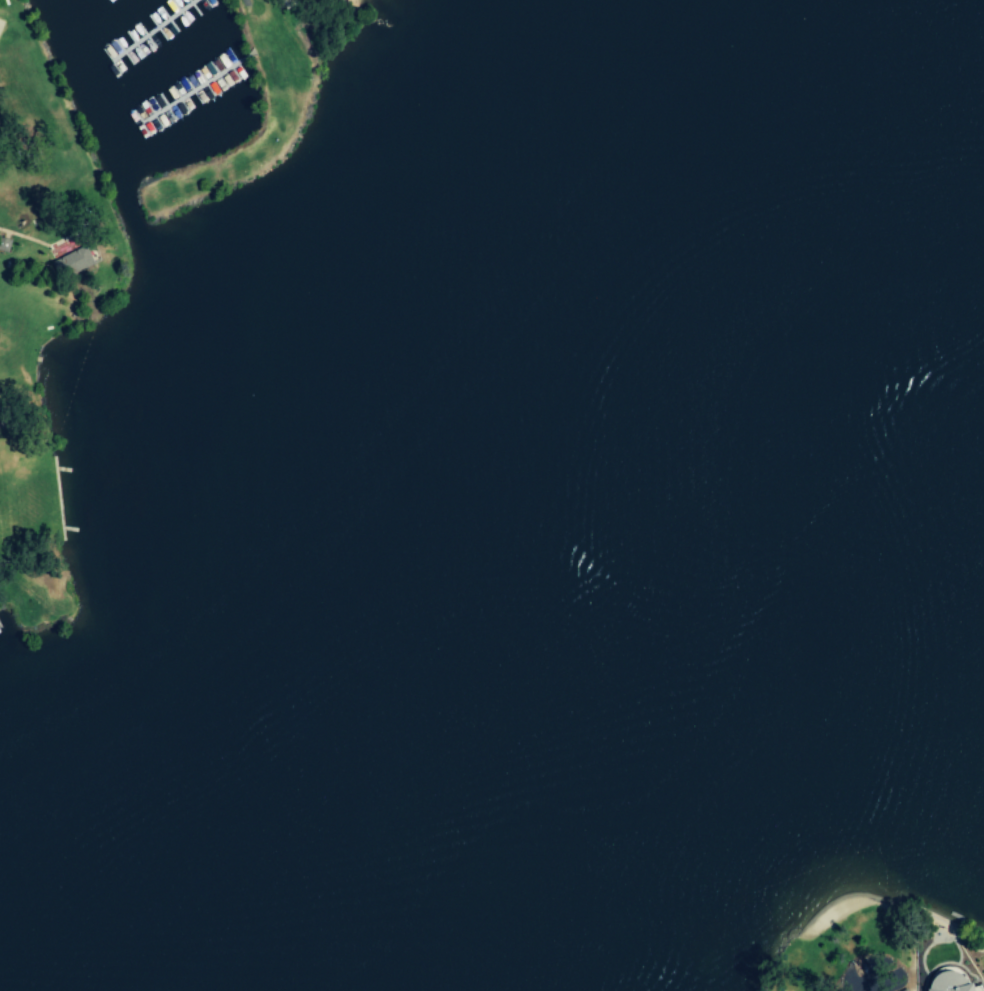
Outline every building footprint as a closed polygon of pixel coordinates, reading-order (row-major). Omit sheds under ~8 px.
[(980,985),(977,986),(962,984),(959,975),(953,974),(923,980),(922,990),(982,990),(980,985)]
